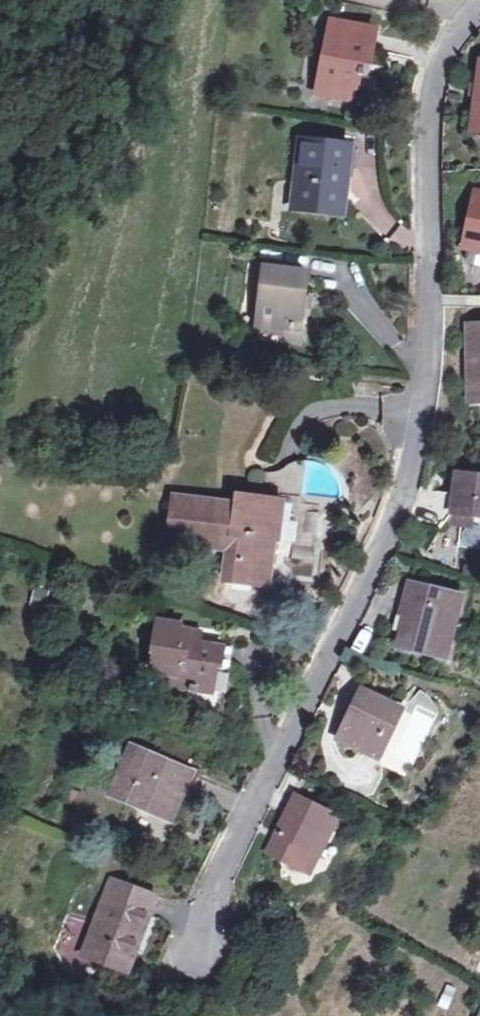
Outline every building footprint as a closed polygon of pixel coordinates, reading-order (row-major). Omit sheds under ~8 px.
[(332,22),(318,94),(354,100),(359,76),(363,76),(365,69),(356,68),(358,60),(370,63),(377,30),(332,22)] [(479,83),(477,96),(471,128),(479,129),(479,75),(479,83)] [(470,95),(477,96),(479,83),(472,82),(470,95)] [(306,186),(304,208),(342,212),(346,172),(351,172),(353,147),(302,142),(297,185),(306,186)] [(295,206),(304,208),(306,186),(297,185),(295,206)] [(466,243),(479,247),(479,191),(466,243)] [(259,323),(285,326),(303,328),(305,309),(307,296),(311,271),(267,266),(259,323)] [(284,333),(285,326),(259,323),(258,330),(284,333)] [(472,402),(479,402),(479,325),(470,326),(472,402)] [(478,515),(479,516),(479,477),(459,475),(454,513),(478,515)] [(233,554),(228,591),(273,596),(277,564),(318,570),(325,516),(240,506),(239,513),(179,507),(174,552),(217,558),(218,553),(233,554)] [(476,528),(478,515),(454,513),(445,524),(476,528)] [(462,535),(462,553),(479,553),(479,535),(462,535)] [(406,629),(401,647),(448,658),(456,625),(451,623),(459,594),(411,583),(403,614),(413,616),(409,630),(406,629)] [(201,693),(202,690),(215,691),(218,666),(221,667),(223,646),(199,644),(201,631),(179,628),(179,623),(160,621),(156,652),(158,652),(156,673),(177,676),(175,687),(190,688),(189,692),(201,693)] [(385,748),(399,719),(366,702),(342,751),(381,770),(390,751),(385,748)] [(404,722),(399,719),(385,748),(390,751),(404,722)] [(112,793),(166,817),(170,808),(177,812),(194,772),(133,746),(112,793)] [(301,805),(272,860),(313,881),(341,825),(301,805)] [(170,808),(166,817),(173,820),(177,812),(170,808)] [(145,912),(152,914),(158,897),(113,879),(84,955),(129,972),(137,952),(130,951),(145,912)] [(137,952),(152,914),(145,912),(130,951),(137,952)]
